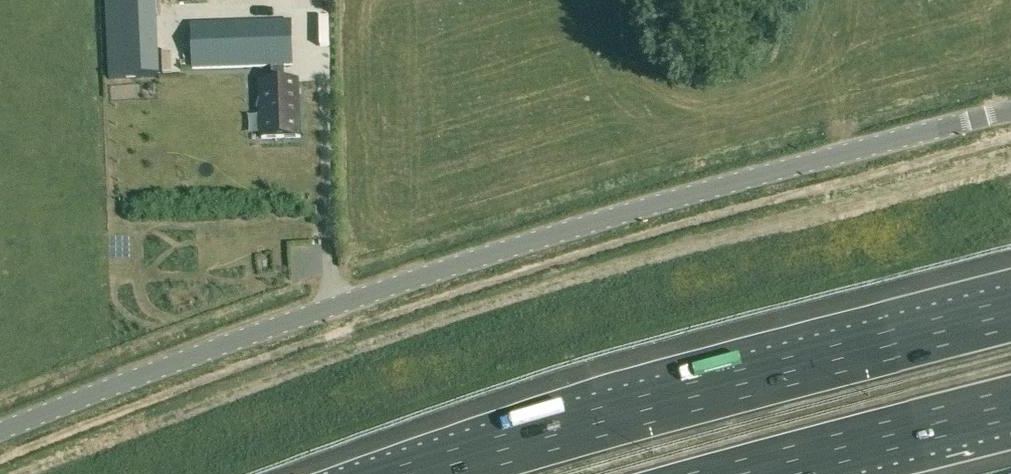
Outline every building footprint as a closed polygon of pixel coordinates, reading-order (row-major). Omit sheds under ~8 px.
[(160,76),(157,0),(104,0),(108,77),(160,76)] [(271,82),(285,82),(285,67),(294,67),(292,21),(191,24),(192,70),(270,67),(271,82)] [(298,81),(285,82),(271,82),(260,83),(262,138),(300,136),(298,81)] [(743,379),(751,376),(745,358),(736,361),(743,379)]
